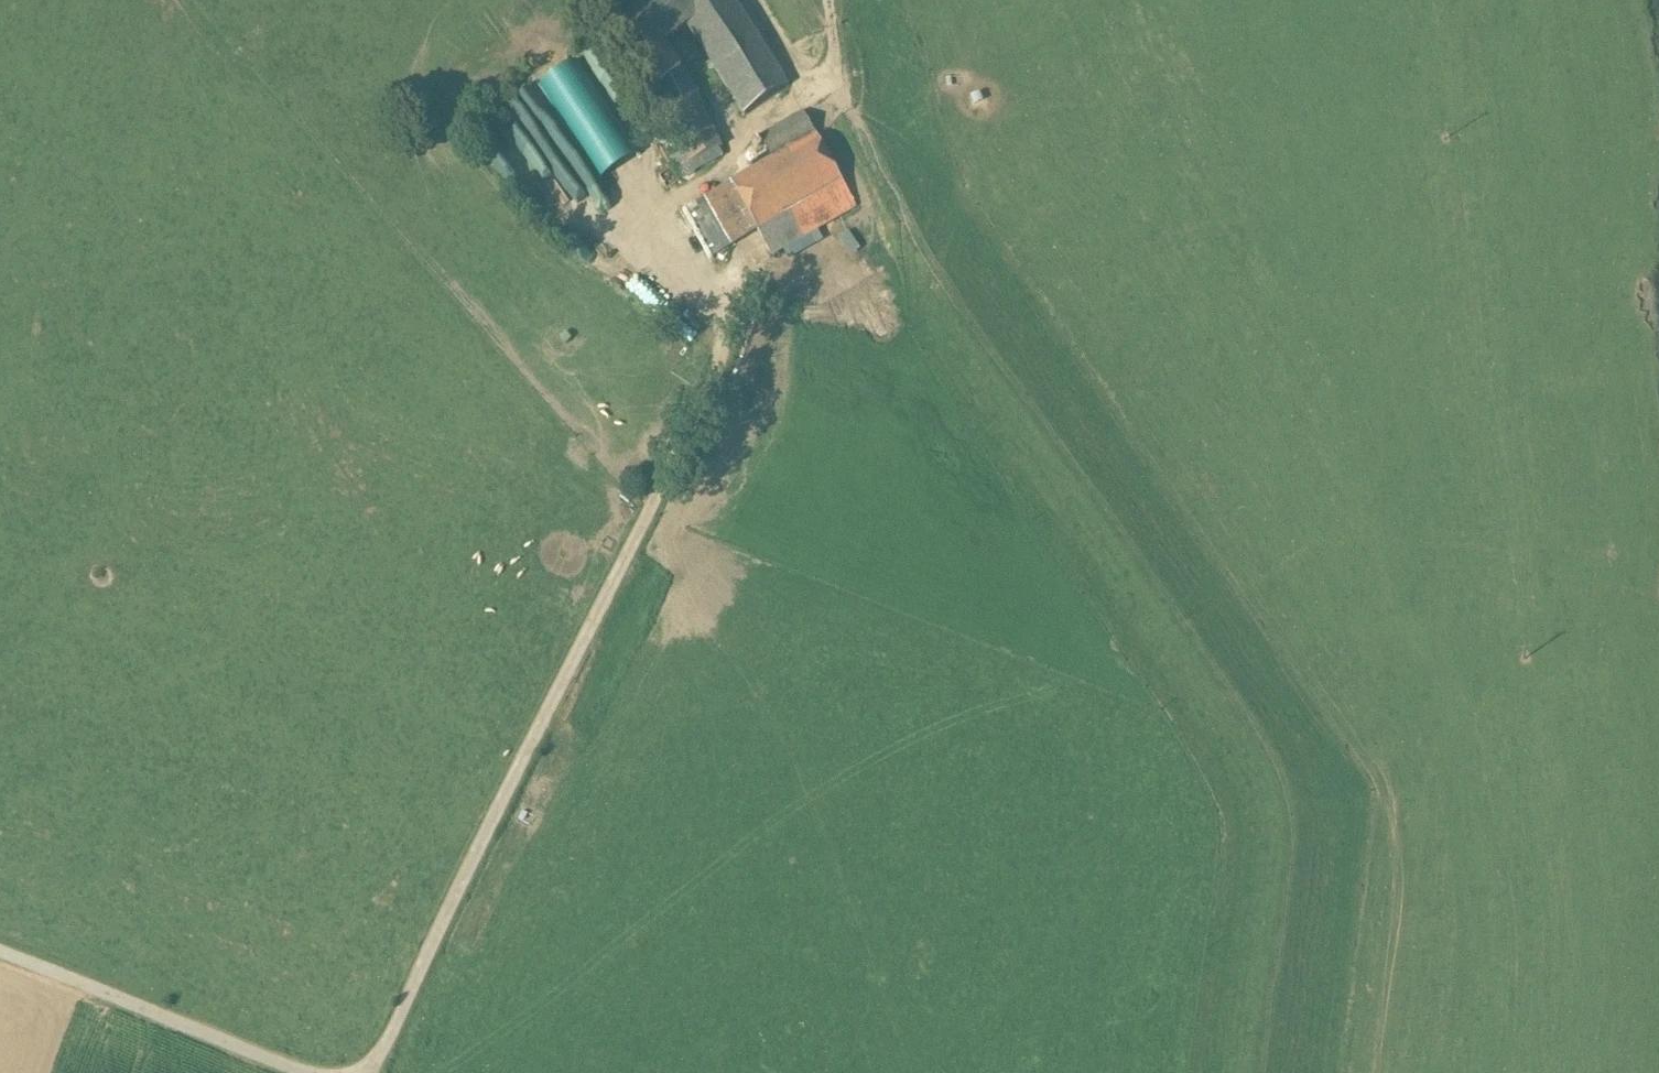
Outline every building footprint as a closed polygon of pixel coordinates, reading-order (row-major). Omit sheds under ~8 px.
[(633,10),(634,10),(608,30),(666,102),(692,82),(663,46),(688,27),(671,0),(646,0),(633,10)] [(734,0),(671,0),(688,27),(745,117),(790,89),(734,0)] [(692,82),(666,102),(663,107),(684,152),(690,164),(691,164),(722,147),(692,82)] [(857,208),(805,115),(760,140),(773,161),(732,184),(759,232),(772,255),(857,208)] [(684,152),(674,158),(683,178),(695,172),(691,164),(690,164),(684,152)] [(732,184),(688,209),(714,258),(759,232),(732,184)]
